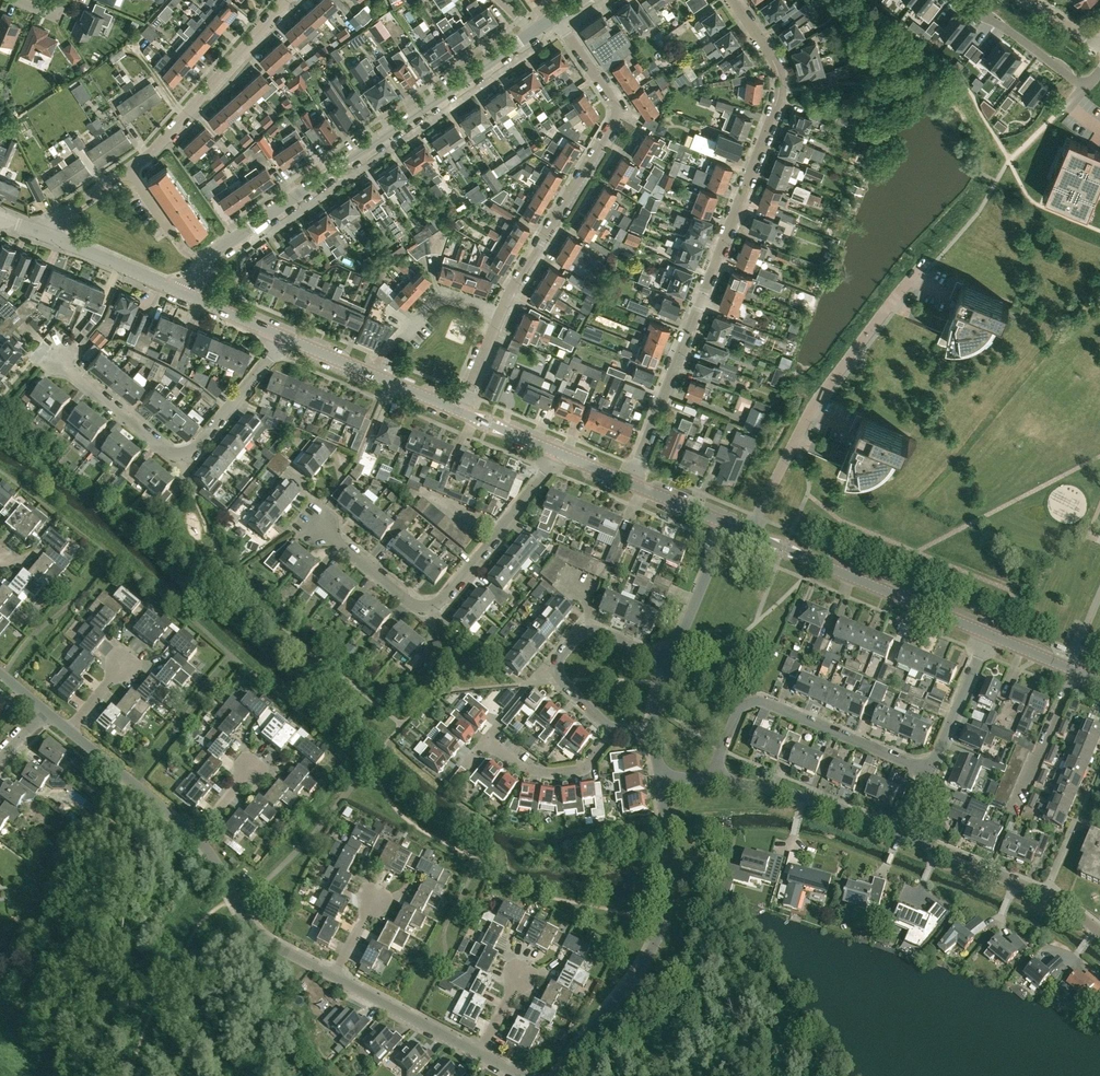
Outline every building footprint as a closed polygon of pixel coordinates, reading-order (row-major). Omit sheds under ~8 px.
[(173,8),(180,0),(171,0),(168,3),(173,8)] [(238,9),(227,0),(206,0),(211,5),(214,8),(228,20),(238,9)] [(337,4),(333,0),(320,0),(317,3),(326,14),(337,4)] [(442,8),(454,0),(437,0),(442,8)] [(490,11),(487,5),(482,9),(476,0),(473,0),(471,2),(488,26),(491,24),(492,25),(497,21),(496,20),(497,20),(490,11)] [(689,6),(693,11),(708,1),(707,0),(698,0),(689,6)] [(798,8),(794,2),(789,6),(785,0),(771,0),(762,6),(764,8),(763,9),(767,16),(769,15),(770,17),(775,14),(777,15),(782,11),(786,16),(784,17),(784,18),(792,13),(798,8)] [(788,44),(789,43),(790,44),(805,34),(799,26),(809,19),(808,17),(817,11),(809,0),(798,8),(792,13),(796,19),(788,24),(789,26),(781,32),(785,37),(784,38),(788,44)] [(911,6),(913,4),(922,12),(920,14),(929,21),(941,6),(934,0),(915,0),(911,6)] [(857,7),(852,1),(845,6),(849,13),(857,7)] [(485,28),(488,26),(471,2),(466,5),(473,15),(469,18),(479,32),(480,32),(480,33),(485,29),(485,28)] [(639,3),(632,7),(629,2),(628,3),(626,3),(622,6),(622,7),(617,11),(629,28),(635,23),(641,32),(653,24),(639,3)] [(173,8),(168,3),(158,14),(163,18),(164,19),(166,21),(176,11),(173,8)] [(316,23),(326,14),(317,3),(306,13),(316,23)] [(214,8),(211,5),(205,12),(198,5),(194,9),(201,15),(219,31),(228,20),(214,8)] [(354,15),(362,25),(373,17),(363,7),(354,15)] [(647,11),(656,22),(661,18),(653,7),(647,11)] [(76,22),(72,32),(77,34),(78,36),(81,37),(82,37),(87,39),(91,30),(95,31),(98,24),(100,25),(102,23),(108,25),(113,14),(103,10),(101,16),(85,9),(79,23),(76,22)] [(710,30),(723,20),(715,9),(708,14),(707,12),(695,20),(694,26),(696,29),(705,23),(710,30)] [(869,16),(865,9),(864,9),(855,15),(860,22),(868,16),(869,16)] [(191,15),(190,17),(183,11),(180,15),(199,31),(210,41),(219,31),(201,15),(196,20),(191,15)] [(0,20),(0,43),(1,42),(12,46),(21,26),(9,21),(12,16),(4,12),(0,20)] [(934,18),(926,29),(932,34),(935,29),(950,41),(966,21),(955,12),(944,26),(934,18)] [(310,29),(316,23),(306,13),(296,22),(309,36),(313,32),(310,29)] [(635,48),(621,28),(611,34),(606,26),(609,24),(602,13),(580,28),(585,36),(583,37),(605,68),(635,48)] [(154,29),(164,19),(158,14),(149,24),(154,29)] [(465,42),(448,18),(446,14),(436,21),(455,48),(456,48),(457,49),(461,46),(461,45),(465,42)] [(356,29),(362,25),(354,15),(348,20),(356,29)] [(461,18),(456,21),(452,16),(448,18),(465,42),(468,39),(469,41),(473,37),(473,36),(461,18)] [(130,25),(136,28),(139,23),(133,20),(130,25)] [(386,30),(379,20),(370,26),(377,36),(386,30)] [(683,21),(664,34),(668,40),(687,27),(683,21)] [(966,21),(950,41),(952,39),(962,47),(976,29),(966,21)] [(309,36),(296,22),(285,31),(300,47),(310,38),(309,36)] [(835,23),(818,33),(822,40),(839,30),(835,23)] [(146,37),(154,29),(149,24),(141,33),(146,37)] [(33,25),(21,53),(31,58),(36,47),(39,49),(38,50),(40,51),(41,50),(51,54),(56,40),(45,35),(47,31),(33,25)] [(919,25),(915,30),(921,35),(925,29),(919,25)] [(189,34),(184,30),(180,26),(176,30),(185,38),(200,51),(210,41),(199,31),(194,37),(190,33),(189,34)] [(158,33),(154,29),(146,37),(151,41),(158,33)] [(719,44),(723,51),(738,41),(729,29),(715,39),(714,37),(702,45),(707,53),(719,44)] [(359,31),(346,40),(352,48),(365,40),(359,31)] [(452,51),(442,37),(437,40),(431,31),(427,34),(443,57),(447,54),(448,55),(451,53),(451,51),(452,51)] [(423,37),(426,41),(421,44),(434,63),(435,63),(436,63),(439,61),(439,60),(443,57),(427,34),(423,37)] [(667,39),(663,34),(662,35),(656,39),(661,46),(663,48),(669,44),(670,43),(667,39)] [(191,62),(200,51),(185,38),(175,48),(181,53),(191,62)] [(281,60),(291,51),(282,40),(271,50),(281,60)] [(413,54),(409,57),(420,73),(429,66),(411,40),(406,43),(413,54)] [(979,47),(971,57),(977,62),(978,60),(993,71),(1011,48),(1000,40),(987,57),(983,54),(985,51),(979,47)] [(798,63),(820,56),(816,41),(807,44),(807,45),(804,46),(805,49),(794,52),(798,63)] [(973,42),(965,52),(971,57),(979,47),(973,42)] [(324,55),(329,52),(324,45),(320,48),(324,55)] [(336,47),(331,51),(338,61),(343,58),(336,47)] [(122,48),(110,56),(114,62),(126,53),(122,48)] [(320,58),(324,55),(320,48),(315,51),(320,58)] [(1011,48),(993,71),(1003,80),(1002,82),(1008,87),(1016,76),(1010,71),(1021,57),(1011,48)] [(734,55),(733,53),(720,62),(724,69),(728,66),(732,71),(734,71),(737,69),(738,70),(751,60),(746,53),(744,54),(742,49),(734,55)] [(181,53),(175,59),(165,50),(162,54),(162,55),(171,63),(182,72),(191,62),(181,53)] [(270,70),(281,60),(271,50),(261,59),(270,70)] [(415,76),(408,66),(409,65),(399,50),(392,54),(399,64),(393,68),(404,84),(405,83),(406,84),(411,81),(410,80),(415,76)] [(563,66),(568,62),(560,50),(549,57),(564,79),(569,75),(563,66)] [(77,51),(69,56),(73,61),(80,56),(77,51)] [(378,57),(381,62),(386,70),(392,66),(383,53),(378,57)] [(173,83),(182,72),(171,63),(162,55),(153,65),(162,73),(162,74),(173,83)] [(374,67),(366,55),(360,60),(363,64),(367,71),(385,97),(389,94),(390,95),(394,92),(394,91),(395,90),(384,75),(380,78),(373,69),(374,67)] [(820,56),(798,63),(801,75),(812,72),(812,74),(815,73),(816,74),(817,74),(819,80),(828,79),(827,73),(825,74),(823,64),(820,56)] [(557,84),(564,79),(549,57),(538,65),(546,77),(552,73),(556,78),(554,79),(557,84)] [(304,59),(299,62),(304,69),(308,66),(304,59)] [(620,79),(632,71),(624,59),(612,67),(620,79)] [(637,67),(644,63),(641,59),(635,63),(637,67)] [(375,104),(377,103),(377,104),(382,101),(381,100),(385,97),(367,71),(363,64),(360,60),(350,67),(358,78),(362,75),(369,86),(365,89),(375,104)] [(878,67),(877,62),(864,64),(865,71),(866,72),(878,70),(878,69),(878,67)] [(632,71),(620,79),(628,90),(640,82),(635,75),(640,71),(646,67),(644,63),(637,67),(632,71)] [(672,85),(678,87),(691,79),(681,65),(672,85)] [(545,83),(543,85),(532,69),(527,73),(526,71),(520,76),(530,91),(537,86),(539,89),(540,88),(547,98),(553,94),(545,83)] [(828,79),(839,77),(837,70),(827,73),(828,79)] [(125,80),(120,72),(115,75),(120,83),(125,80)] [(260,92),(270,82),(260,72),(250,81),(260,92)] [(307,83),(300,72),(286,81),(291,88),(298,84),(300,88),(307,83)] [(700,73),(679,87),(680,88),(703,83),(700,73)] [(1030,73),(1018,88),(1024,93),(1022,96),(1033,104),(1047,86),(1030,73)] [(761,80),(753,79),(753,80),(747,79),(746,74),(732,77),(733,83),(742,81),(743,84),(739,85),(737,96),(758,99),(761,80)] [(355,89),(353,90),(348,93),(336,75),(330,80),(351,111),(354,108),(359,115),(360,114),(362,116),(368,111),(367,110),(368,109),(355,89)] [(524,95),(530,91),(520,76),(514,80),(515,81),(510,85),(520,100),(518,102),(520,105),(525,111),(527,114),(533,110),(525,98),(526,98),(524,95)] [(569,98),(580,91),(573,80),(562,87),(569,98)] [(249,101),(260,92),(250,81),(240,90),(249,101)] [(71,88),(80,101),(88,96),(79,82),(71,88)] [(144,108),(161,96),(151,82),(134,93),(144,108)] [(332,99),(325,104),(329,110),(328,111),(339,126),(343,124),(346,124),(350,121),(350,118),(351,118),(341,103),(342,102),(331,85),(325,89),(332,99)] [(663,91),(665,94),(668,93),(669,88),(667,85),(662,89),(660,87),(657,89),(656,88),(647,93),(643,87),(631,95),(639,107),(651,98),(663,91)] [(505,88),(503,86),(499,89),(501,91),(496,95),(506,109),(507,111),(517,104),(505,88)] [(239,110),(249,101),(240,90),(230,100),(239,110)] [(569,118),(591,102),(584,91),(572,99),(576,105),(565,113),(569,118)] [(667,96),(665,94),(663,91),(651,98),(639,107),(646,117),(643,123),(654,130),(657,121),(650,116),(659,110),(655,104),(667,96)] [(127,119),(144,108),(134,93),(117,105),(127,119)] [(1008,94),(1000,105),(1006,109),(1014,99),(1008,94)] [(510,115),(507,111),(506,109),(496,95),(490,99),(488,96),(485,99),(486,101),(486,102),(496,116),(498,114),(503,120),(510,115)] [(711,98),(700,95),(698,102),(709,105),(711,98)] [(288,107),(293,103),(288,96),(283,99),(286,104),(288,107)] [(747,129),(751,118),(731,111),(733,104),(717,99),(715,107),(723,109),(721,114),(727,116),(723,127),(744,136),(744,134),(746,134),(748,130),(747,129)] [(229,119),(239,110),(230,100),(219,109),(229,119)] [(583,116),(587,122),(599,114),(591,102),(569,118),(557,126),(562,130),(576,140),(580,133),(569,126),(573,123),(573,124),(583,116)] [(483,130),(493,124),(480,105),(470,112),(480,126),(483,130)] [(520,114),(525,111),(520,105),(516,108),(520,114)] [(993,105),(986,114),(989,118),(997,108),(993,105)] [(790,125),(807,132),(810,123),(820,127),(823,120),(828,122),(831,114),(813,107),(810,114),(806,113),(805,116),(795,112),(793,117),(792,117),(790,122),(791,123),(790,125)] [(219,129),(229,119),(219,109),(209,118),(219,129)] [(334,134),(334,132),(336,131),(326,116),(316,123),(314,118),(307,109),(301,114),(310,127),(306,130),(315,142),(322,137),(324,139),(330,135),(331,136),(334,134)] [(470,133),(480,126),(470,112),(460,119),(470,133)] [(264,117),(269,123),(273,119),(268,114),(264,117)] [(838,115),(836,120),(847,123),(849,118),(838,115)] [(265,127),(269,123),(264,117),(260,121),(265,127)] [(96,118),(91,121),(99,132),(104,129),(96,118)] [(551,123),(547,118),(543,122),(542,122),(546,127),(547,129),(553,125),(551,123)] [(91,120),(86,123),(95,136),(99,132),(91,121),(91,120)] [(271,125),(276,131),(281,128),(275,122),(271,125)] [(500,137),(504,134),(496,122),(492,125),(500,137)] [(443,131),(452,143),(463,135),(454,123),(443,131)] [(659,123),(656,131),(664,134),(667,126),(659,123)] [(272,135),(276,131),(271,125),(267,129),(272,135)] [(204,147),(215,137),(205,127),(194,136),(204,147)] [(255,136),(259,132),(254,127),(250,131),(255,136)] [(121,128),(105,140),(114,154),(131,142),(121,128)] [(281,138),(287,145),(295,157),(306,149),(298,137),(300,136),(295,128),(281,138)] [(802,141),(804,135),(789,129),(788,131),(787,130),(785,135),(786,136),(784,140),(813,151),(814,147),(814,146),(802,141)] [(447,146),(452,143),(443,131),(432,139),(440,151),(447,146)] [(243,136),(248,141),(252,138),(247,132),(243,136)] [(647,132),(640,144),(656,154),(661,157),(666,149),(661,146),(665,140),(660,137),(658,139),(647,132)] [(690,146),(692,147),(712,155),(715,148),(736,156),(742,142),(719,133),(717,140),(695,132),(690,146)] [(71,138),(76,145),(79,149),(84,145),(76,134),(71,138)] [(256,139),(268,156),(275,151),(263,134),(256,139)] [(547,141),(549,143),(560,149),(573,157),(580,145),(562,134),(557,141),(552,138),(547,134),(544,138),(547,142),(547,141)] [(76,145),(71,138),(69,135),(64,139),(71,149),(76,145)] [(193,157),(204,147),(194,136),(184,146),(193,157)] [(244,145),(248,141),(243,136),(239,139),(244,145)] [(12,138),(5,155),(2,162),(7,164),(16,143),(14,142),(15,139),(12,138)] [(677,150),(680,142),(670,138),(668,146),(677,150)] [(1046,198),(1063,205),(1065,206),(1088,215),(1099,187),(1099,151),(1093,148),(1087,145),(1070,138),(1046,195),(1046,198)] [(98,165),(114,154),(105,140),(88,151),(98,165)] [(534,149),(540,145),(539,144),(537,140),(531,144),(534,149)] [(811,156),(813,151),(784,140),(783,145),(781,145),(779,150),(780,150),(780,152),(795,158),(798,152),(810,157),(811,156)] [(227,146),(234,154),(238,151),(231,142),(227,146)] [(432,176),(437,173),(431,164),(432,164),(427,158),(432,155),(424,142),(417,146),(417,149),(415,151),(430,172),(432,176)] [(546,142),(532,152),(540,156),(547,144),(546,142)] [(692,147),(690,146),(680,142),(677,150),(675,157),(686,161),(692,147)] [(872,142),(868,152),(876,155),(880,145),(872,142)] [(573,157),(560,149),(549,143),(546,147),(557,154),(553,161),(565,169),(573,157)] [(640,144),(638,143),(633,150),(635,151),(632,156),(644,163),(650,164),(652,161),(647,158),(651,151),(656,154),(640,144)] [(528,144),(525,147),(518,152),(522,157),(529,153),(533,150),(528,144)] [(283,165),(295,157),(287,145),(275,153),(283,165)] [(465,151),(460,145),(456,148),(460,154),(465,151)] [(54,165),(59,161),(56,157),(55,158),(47,147),(43,150),(54,165)] [(825,152),(814,147),(813,151),(823,156),(825,152)] [(451,151),(456,157),(460,155),(460,154),(456,148),(451,151)] [(239,155),(244,161),(248,157),(243,151),(239,155)] [(432,176),(430,172),(415,151),(412,153),(412,152),(410,152),(403,156),(412,169),(417,166),(421,171),(425,176),(426,175),(429,178),(432,176)] [(813,151),(811,156),(822,160),(823,156),(813,151)] [(505,161),(509,167),(521,158),(517,152),(505,161)] [(239,164),(244,161),(239,155),(235,158),(239,164)] [(634,163),(622,155),(615,167),(639,181),(641,178),(635,174),(638,168),(636,165),(634,163)] [(802,166),(796,163),(778,156),(774,167),(789,173),(797,177),(802,166)] [(73,183),(90,171),(80,157),(63,168),(73,183)] [(215,160),(220,166),(224,163),(219,157),(215,160)] [(461,157),(456,160),(463,171),(468,167),(461,157)] [(215,169),(220,166),(215,160),(211,163),(215,169)] [(708,163),(705,170),(727,178),(732,167),(716,161),(712,160),(710,164),(708,163)] [(398,163),(396,164),(395,162),(389,167),(390,168),(388,170),(403,192),(406,197),(409,201),(415,197),(407,186),(412,183),(398,163)] [(543,178),(555,186),(562,174),(550,167),(545,174),(540,171),(527,163),(525,167),(532,171),(543,178)] [(507,172),(517,178),(522,171),(524,167),(520,164),(507,172)] [(650,170),(660,175),(663,170),(654,164),(650,170)] [(166,166),(148,179),(169,208),(187,196),(166,166)] [(251,170),(262,186),(274,178),(265,166),(259,171),(256,166),(251,170)] [(494,189),(502,184),(490,166),(482,171),(494,189)] [(639,181),(615,167),(608,179),(620,186),(624,181),(638,189),(642,184),(638,182),(639,181)] [(786,180),(789,173),(774,167),(769,179),(787,186),(793,186),(794,183),(786,180)] [(822,181),(824,174),(807,167),(804,175),(822,181)] [(56,194),(73,183),(63,168),(46,180),(56,194)] [(200,168),(194,172),(199,179),(205,175),(200,168)] [(217,172),(222,178),(226,175),(222,169),(217,172)] [(248,178),(242,182),(251,194),(262,186),(251,170),(245,173),(248,178)] [(403,192),(388,170),(385,171),(384,170),(378,174),(379,175),(378,176),(386,189),(385,190),(389,195),(395,191),(402,200),(406,197),(403,192)] [(655,183),(660,175),(650,170),(646,177),(655,183)] [(705,176),(703,182),(707,183),(723,190),(727,178),(705,170),(703,175),(705,176)] [(529,175),(535,179),(534,181),(539,184),(536,190),(548,197),(555,186),(543,178),(532,171),(529,175)] [(664,171),(659,184),(660,184),(669,188),(674,175),(664,171)] [(218,182),(222,178),(217,172),(213,176),(218,182)] [(441,179),(437,173),(433,176),(437,182),(441,179)] [(35,175),(27,179),(37,199),(45,195),(35,175)] [(0,176),(0,199),(2,194),(14,199),(20,185),(0,176)] [(363,188),(381,214),(382,216),(383,217),(387,214),(380,203),(385,199),(381,194),(372,181),(371,181),(369,181),(365,183),(365,185),(363,187),(362,187),(363,188)] [(239,202),(251,194),(242,182),(231,190),(239,202)] [(444,195),(436,183),(430,188),(438,199),(444,195)] [(655,183),(648,194),(650,194),(660,198),(662,199),(664,193),(663,192),(658,190),(660,184),(659,184),(655,183)] [(851,190),(859,194),(860,194),(862,195),(865,188),(862,187),(856,184),(854,183),(853,184),(851,190)] [(613,199),(617,192),(605,184),(598,196),(621,210),(624,206),(617,203),(618,202),(613,199)] [(783,190),(767,184),(763,195),(779,201),(788,205),(790,200),(787,199),(789,195),(786,194),(787,192),(783,190)] [(795,192),(809,197),(812,190),(798,185),(797,186),(795,192)] [(376,217),(381,214),(363,188),(362,187),(359,189),(357,188),(354,191),(354,193),(353,194),(362,207),(365,211),(370,207),(376,217)] [(716,203),(713,202),(717,194),(700,187),(698,193),(687,188),(685,193),(715,205),(716,203)] [(491,197),(500,203),(508,191),(503,188),(491,197)] [(643,203),(649,191),(644,188),(643,191),(638,199),(643,203)] [(228,210),(239,202),(231,190),(219,198),(228,210)] [(541,209),(548,197),(536,190),(531,197),(520,190),(518,194),(529,201),(541,209)] [(807,202),(809,197),(795,192),(793,196),(807,202)] [(810,195),(809,197),(815,199),(820,201),(822,196),(811,192),(810,195)] [(714,207),(715,205),(685,193),(683,199),(694,203),(692,208),(709,214),(712,207),(714,207)] [(541,209),(529,201),(518,194),(515,198),(522,202),(517,210),(534,220),(541,209)] [(656,211),(660,198),(650,194),(645,206),(652,209),(656,211)] [(349,196),(348,197),(347,195),(342,199),(343,201),(339,203),(356,227),(360,224),(353,213),(358,210),(349,196)] [(776,207),(779,201),(763,195),(759,206),(774,212),(783,216),(782,218),(799,225),(802,219),(784,212),(784,210),(776,207)] [(187,196),(169,208),(190,237),(207,225),(187,196)] [(632,217),(621,210),(598,196),(591,207),(603,215),(607,209),(629,222),(632,217)] [(510,218),(513,213),(493,201),(489,207),(493,209),(494,209),(510,218)] [(367,243),(356,227),(339,203),(337,205),(336,203),(330,207),(331,209),(330,209),(340,223),(344,219),(352,230),(363,246),(367,243)] [(652,209),(645,206),(642,205),(638,217),(648,220),(652,209)] [(599,221),(603,215),(591,207),(584,219),(608,233),(610,229),(603,226),(604,225),(599,221)] [(471,209),(469,208),(465,214),(466,215),(468,216),(471,214),(473,211),(471,209)] [(336,246),(341,242),(335,233),(340,230),(326,210),(319,215),(320,216),(317,218),(334,242),(336,246)] [(691,218),(684,216),(678,213),(676,218),(708,231),(711,223),(710,223),(711,220),(693,213),(691,218)] [(443,223),(437,214),(430,219),(436,228),(443,223)] [(387,223),(383,217),(382,216),(378,219),(385,229),(390,226),(387,223)] [(794,223),(782,218),(780,223),(764,217),(764,219),(755,216),(750,229),(767,236),(769,229),(776,232),(777,229),(783,231),(790,234),(794,223)] [(458,228),(464,224),(462,222),(459,217),(453,222),(457,227),(458,228)] [(647,221),(634,217),(629,226),(643,231),(647,221)] [(330,245),(334,242),(317,218),(314,220),(312,220),(309,222),(309,224),(308,225),(317,238),(322,235),(330,245)] [(390,226),(393,231),(396,235),(402,231),(393,218),(387,223),(390,226)] [(705,238),(708,231),(676,218),(674,223),(687,228),(685,234),(703,241),(704,238),(705,238)] [(605,237),(608,233),(584,219),(576,230),(589,238),(593,230),(597,232),(605,237)] [(502,226),(503,227),(523,239),(529,228),(516,220),(513,224),(506,220),(502,226)] [(437,238),(435,251),(441,252),(449,227),(445,223),(428,235),(437,238)] [(312,237),(310,239),(303,229),(301,226),(300,227),(301,227),(296,230),(297,232),(290,237),(289,237),(292,242),(285,247),(291,256),(294,256),(300,252),(302,255),(314,246),(317,244),(312,237)] [(430,232),(426,226),(414,234),(419,240),(430,232)] [(492,236),(495,230),(490,227),(487,233),(492,236)] [(516,250),(523,239),(503,227),(499,233),(495,230),(492,236),(496,239),(497,238),(516,250)] [(625,241),(637,245),(641,237),(628,233),(625,241)] [(578,247),(582,241),(569,234),(562,245),(586,260),(589,254),(578,247)] [(702,245),(683,237),(676,234),(674,239),(667,237),(665,242),(674,245),(698,254),(702,245)] [(426,253),(430,252),(428,235),(421,240),(426,253)] [(430,252),(435,251),(437,238),(428,235),(430,252)] [(510,260),(516,250),(497,238),(496,239),(490,249),(496,252),(510,260)] [(621,241),(614,238),(609,252),(617,255),(619,247),(618,247),(621,241)] [(761,246),(762,245),(746,239),(741,250),(757,257),(763,259),(767,248),(761,246)] [(421,255),(426,253),(421,240),(415,244),(421,255)] [(635,253),(637,247),(621,241),(618,247),(619,247),(635,253)] [(9,246),(9,245),(5,243),(4,244),(2,243),(0,248),(0,262),(1,262),(0,265),(0,283),(3,280),(5,278),(3,277),(13,254),(14,250),(15,249),(9,246)] [(417,258),(421,255),(415,244),(408,249),(417,258)] [(586,260),(562,245),(555,257),(567,265),(571,259),(576,262),(577,260),(591,269),(593,265),(603,271),(606,264),(597,259),(593,265),(586,260)] [(694,265),(698,254),(674,245),(672,250),(677,252),(675,258),(694,265)] [(336,246),(332,249),(336,255),(341,252),(336,246)] [(610,251),(602,246),(600,250),(608,255),(610,251)] [(15,288),(19,284),(31,256),(27,254),(26,252),(24,251),(22,252),(20,251),(20,253),(14,250),(13,254),(15,255),(12,261),(15,262),(14,267),(19,269),(12,287),(15,288)] [(267,262),(277,256),(272,250),(261,257),(263,260),(267,262)] [(755,262),(757,257),(741,250),(737,262),(753,268),(753,267),(757,269),(759,264),(755,262)] [(791,254),(780,250),(777,256),(789,261),(791,254)] [(461,260),(463,253),(458,252),(455,259),(456,259),(454,266),(449,281),(461,285),(468,263),(461,260)] [(496,252),(493,258),(486,253),(481,252),(479,258),(484,260),(483,262),(490,266),(488,269),(499,276),(503,271),(510,260),(496,252)] [(449,281),(454,266),(448,264),(450,256),(444,254),(442,262),(437,277),(449,281)] [(39,257),(37,258),(35,257),(29,273),(35,275),(27,294),(30,295),(35,290),(36,288),(42,272),(46,262),(42,260),(41,258),(39,257)] [(480,266),(482,267),(483,262),(484,260),(479,258),(477,264),(469,261),(468,263),(461,285),(473,289),(478,274),(480,266)] [(401,269),(406,264),(401,260),(397,265),(401,269)] [(490,266),(483,262),(482,267),(487,271),(486,276),(478,274),(473,289),(485,293),(487,287),(490,288),(492,281),(496,282),(499,276),(488,269),(490,266)] [(691,271),(675,265),(668,262),(666,268),(660,265),(658,271),(687,283),(688,278),(690,279),(692,273),(691,273),(691,271)] [(266,287),(272,273),(274,268),(262,263),(260,267),(260,268),(257,266),(252,277),(255,278),(254,282),(266,287)] [(287,274),(291,265),(286,263),(282,272),(287,274)] [(431,278),(420,267),(416,272),(410,267),(410,268),(406,264),(401,269),(405,273),(406,272),(411,277),(411,276),(423,287),(431,278)] [(293,281),(285,278),(279,293),(292,298),(298,283),(305,267),(300,265),(293,281)] [(366,265),(359,272),(370,276),(372,270),(366,265)] [(557,284),(564,273),(550,265),(544,276),(557,284)] [(687,283),(658,271),(643,266),(641,272),(649,275),(650,272),(656,275),(656,276),(661,279),(659,284),(683,293),(683,292),(685,292),(687,287),(685,286),(687,283)] [(759,273),(776,280),(779,274),(761,267),(759,273)] [(58,291),(66,273),(53,268),(46,285),(58,291)] [(752,290),(754,291),(756,284),(755,283),(757,278),(753,277),(734,270),(729,281),(752,290)] [(72,296),(79,279),(66,273),(58,291),(72,296)] [(279,293),(285,278),(272,273),(266,287),(279,293)] [(359,281),(361,275),(355,273),(353,276),(352,281),(358,284),(359,281)] [(593,285),(584,280),(572,273),(568,279),(582,287),(582,288),(588,292),(593,285)] [(757,278),(757,279),(781,289),(783,283),(776,280),(759,273),(757,278)] [(307,283),(313,285),(316,276),(313,275),(311,274),(307,283)] [(584,280),(593,285),(596,287),(599,282),(587,274),(584,280)] [(414,296),(423,287),(411,276),(411,277),(406,282),(404,280),(401,280),(399,282),(414,296)] [(557,284),(544,276),(537,286),(556,298),(557,297),(563,287),(557,284)] [(72,296),(79,299),(76,307),(81,309),(83,306),(84,301),(92,284),(79,279),(72,296)] [(8,297),(11,294),(4,288),(8,283),(3,280),(0,283),(0,291),(5,295),(8,297)] [(321,288),(326,290),(330,282),(327,280),(325,280),(321,288)] [(399,282),(393,289),(384,280),(379,285),(387,292),(392,297),(394,295),(405,306),(414,296),(399,282)] [(754,291),(752,290),(729,281),(725,293),(742,300),(744,293),(751,296),(751,295),(763,300),(765,295),(754,291)] [(305,303),(311,289),(298,283),(292,298),(305,303)] [(92,284),(84,301),(83,306),(95,311),(105,290),(92,284)] [(331,314),(339,296),(343,286),(337,284),(331,297),(324,294),(318,309),(331,314)] [(953,314),(947,341),(951,342),(954,342),(957,343),(960,343),(960,339),(969,338),(970,341),(973,340),(975,339),(978,338),(981,336),(984,334),(986,333),(984,330),(990,324),(993,326),(994,325),(995,323),(996,321),(997,319),(999,315),(1004,317),(1010,304),(963,284),(957,297),(958,298),(957,300),(951,313),(953,314)] [(378,288),(377,291),(388,301),(392,297),(387,292),(379,285),(378,288)] [(597,288),(596,287),(593,285),(588,292),(583,300),(591,304),(597,288)] [(648,294),(650,288),(643,285),(640,291),(648,294)] [(561,300),(557,297),(556,298),(537,286),(530,298),(550,309),(554,303),(558,305),(561,300)] [(29,296),(37,306),(43,291),(36,288),(35,290),(30,295),(29,296)] [(318,309),(324,294),(311,289),(305,303),(318,309)] [(679,302),(670,299),(671,296),(656,290),(653,297),(661,300),(658,309),(674,316),(679,302)] [(3,301),(0,305),(0,312),(5,317),(10,312),(14,308),(17,306),(7,297),(8,297),(5,295),(0,291),(0,299),(3,301)] [(119,322),(130,296),(120,291),(114,306),(120,309),(115,320),(116,321),(119,322)] [(376,294),(370,291),(364,306),(352,301),(344,320),(357,325),(364,309),(368,311),(376,294)] [(377,291),(376,294),(368,311),(357,337),(374,344),(384,321),(383,321),(385,315),(381,312),(386,307),(384,306),(388,301),(377,291)] [(745,301),(742,300),(725,293),(720,306),(745,316),(743,321),(755,325),(757,319),(750,316),(751,312),(748,311),(745,301)] [(37,306),(29,296),(28,296),(23,300),(33,311),(38,306),(37,306)] [(129,327),(140,300),(130,296),(119,322),(123,324),(122,324),(123,325),(123,324),(129,327)] [(344,320),(352,301),(339,296),(331,314),(344,320)] [(630,299),(627,306),(647,314),(650,307),(630,299)] [(29,315),(33,311),(23,300),(19,304),(29,315)] [(567,303),(561,300),(558,305),(563,309),(563,308),(569,312),(572,307),(567,303)] [(590,305),(584,301),(579,309),(586,313),(590,305)] [(24,319),(29,315),(19,304),(17,306),(14,308),(24,319)] [(20,323),(24,319),(14,308),(10,312),(20,323)] [(62,318),(65,312),(58,309),(56,315),(62,318)] [(135,345),(140,331),(148,313),(139,309),(126,341),(135,345)] [(543,338),(546,332),(540,329),(545,319),(524,310),(519,322),(534,328),(540,331),(538,336),(543,338)] [(15,327),(20,323),(10,312),(5,317),(15,327)] [(65,312),(62,318),(69,321),(72,315),(65,312)] [(145,351),(153,332),(166,337),(174,319),(161,313),(158,320),(154,319),(147,334),(146,334),(140,349),(145,351)] [(646,317),(637,313),(635,318),(644,322),(646,317)] [(737,329),(739,324),(716,315),(712,325),(740,336),(742,330),(737,329)] [(12,331),(15,327),(5,317),(0,323),(12,331)] [(80,330),(85,334),(96,321),(91,317),(80,330)] [(170,363),(176,366),(187,340),(181,338),(187,324),(174,319),(166,337),(179,343),(170,363)] [(647,333),(664,340),(669,327),(650,320),(648,325),(650,326),(647,333)] [(540,331),(534,328),(519,322),(514,334),(535,343),(538,336),(540,331)] [(13,360),(22,349),(18,346),(23,340),(12,331),(0,323),(0,331),(7,336),(1,343),(0,342),(0,349),(13,360)] [(594,328),(586,325),(581,338),(589,341),(594,328)] [(738,341),(740,336),(712,325),(708,336),(724,342),(724,341),(730,344),(732,339),(738,341)] [(580,333),(569,327),(563,337),(574,344),(580,333)] [(204,352),(211,334),(198,329),(195,335),(190,333),(187,340),(176,366),(177,366),(185,372),(187,366),(184,365),(185,361),(186,361),(192,347),(204,352)] [(140,331),(135,345),(134,347),(136,347),(140,349),(146,334),(140,331)] [(574,344),(551,334),(546,332),(543,338),(572,350),(574,344)] [(796,335),(790,332),(788,338),(794,341),(796,335)] [(94,342),(99,346),(101,347),(108,339),(101,333),(94,342)] [(664,340),(647,333),(645,333),(641,344),(643,345),(660,352),(664,340)] [(216,358),(224,340),(211,334),(204,352),(211,355),(208,361),(214,364),(216,358)] [(509,343),(520,347),(522,342),(512,338),(509,343)] [(587,341),(582,339),(575,358),(580,360),(587,341)] [(753,347),(755,342),(747,339),(745,344),(753,347)] [(227,368),(229,363),(236,345),(224,340),(216,358),(223,360),(220,366),(227,368)] [(703,345),(701,350),(702,351),(702,352),(717,358),(720,352),(727,354),(740,359),(743,352),(722,344),(721,346),(706,340),(704,345),(703,345)] [(88,359),(99,346),(94,342),(83,355),(88,359)] [(512,365),(520,347),(509,343),(507,348),(500,345),(488,375),(491,376),(484,391),(497,396),(506,373),(501,371),(505,362),(512,365)] [(243,366),(249,351),(236,345),(229,363),(236,366),(234,372),(242,375),(245,367),(243,366)] [(655,364),(660,352),(643,345),(640,352),(638,351),(636,356),(655,364)] [(133,356),(136,350),(129,347),(126,353),(133,356)] [(621,353),(629,356),(632,350),(623,347),(621,353)] [(13,360),(0,349),(0,366),(5,370),(13,360)] [(99,373),(112,358),(101,349),(88,365),(99,373)] [(136,350),(133,356),(140,359),(143,353),(136,350)] [(629,356),(621,353),(620,353),(617,360),(635,367),(632,376),(648,382),(653,369),(644,366),(645,363),(638,360),(630,357),(629,356)] [(567,362),(568,362),(570,356),(564,354),(564,355),(562,360),(567,362)] [(778,365),(786,368),(790,358),(782,355),(778,365)] [(133,356),(129,360),(135,365),(140,359),(133,356)] [(568,362),(567,365),(583,371),(586,363),(570,357),(568,362)] [(110,383),(123,367),(112,358),(99,373),(110,383)] [(153,378),(161,362),(155,359),(148,375),(153,378)] [(567,365),(568,362),(561,360),(555,375),(562,378),(567,365)] [(736,372),(719,366),(714,364),(714,366),(699,360),(697,364),(696,363),(694,369),(695,370),(694,372),(720,382),(722,375),(735,380),(738,373),(736,372)] [(719,366),(736,372),(738,366),(722,360),(719,366)] [(161,362),(153,378),(159,380),(167,365),(161,362)] [(583,371),(599,377),(602,369),(586,363),(583,371)] [(520,368),(515,365),(510,376),(515,378),(520,368)] [(607,371),(624,378),(627,372),(610,365),(607,371)] [(121,391),(134,376),(123,367),(110,383),(121,391)] [(782,377),(784,371),(777,368),(775,373),(778,376),(782,377)] [(138,371),(134,376),(121,391),(132,400),(144,385),(143,384),(146,378),(138,371)] [(608,376),(610,373),(603,371),(601,375),(600,378),(607,381),(608,376)] [(204,386),(209,375),(203,372),(199,381),(204,386)] [(540,386),(529,381),(530,377),(522,373),(515,390),(523,393),(522,395),(534,400),(540,386)] [(209,382),(212,376),(209,375),(204,386),(217,396),(221,391),(209,382)] [(209,382),(221,391),(225,386),(212,376),(209,382)] [(281,399),(288,381),(275,376),(267,394),(281,399)] [(191,387),(194,381),(188,377),(184,383),(191,387)] [(540,404),(541,403),(547,406),(556,384),(543,378),(540,386),(534,400),(535,401),(535,402),(535,403),(539,405),(540,404)] [(708,380),(706,385),(691,379),(686,393),(701,398),(704,390),(710,393),(711,390),(715,391),(718,384),(708,380)] [(166,395),(160,390),(164,384),(160,380),(143,401),(153,410),(166,395)] [(194,381),(191,387),(197,391),(200,386),(194,381)] [(294,405),(301,387),(288,381),(281,399),(294,405)] [(43,410),(58,392),(46,382),(39,391),(34,387),(22,401),(28,406),(32,401),(43,410)] [(575,390),(569,387),(564,385),(554,408),(565,413),(575,390)] [(636,385),(632,394),(642,398),(645,389),(636,385)] [(307,410),(314,392),(301,387),(294,405),(307,410)] [(217,399),(204,388),(199,394),(213,404),(217,399)] [(164,419),(177,404),(171,399),(175,393),(171,389),(166,395),(153,410),(164,419)] [(586,394),(581,392),(575,390),(565,413),(577,418),(586,394)] [(56,429),(67,415),(63,411),(70,402),(58,392),(43,410),(39,415),(56,429)] [(320,416),(328,398),(314,392),(307,410),(320,416)] [(783,394),(778,407),(786,410),(791,398),(783,394)] [(752,399),(741,395),(737,406),(743,408),(745,403),(750,405),(752,399)] [(333,421),(341,404),(328,398),(320,416),(333,421)] [(746,426),(759,432),(771,405),(757,399),(746,426)] [(614,436),(629,402),(624,400),(620,410),(614,408),(611,413),(604,430),(607,431),(606,433),(614,436)] [(629,414),(631,408),(633,404),(629,402),(614,436),(624,441),(632,422),(630,421),(632,415),(629,414)] [(175,427),(188,412),(177,404),(164,419),(175,427)] [(346,427),(354,409),(341,404),(333,421),(346,427)] [(695,414),(698,408),(686,404),(684,410),(695,414)] [(594,425),(601,409),(590,405),(584,421),(594,425)] [(80,435),(94,417),(82,407),(72,419),(67,415),(56,429),(61,434),(65,430),(76,439),(80,435)] [(274,414),(262,409),(260,415),(272,420),(274,414)] [(367,415),(354,409),(346,427),(354,430),(353,433),(358,435),(352,450),(358,453),(365,438),(371,423),(365,420),(367,415)] [(604,430),(611,413),(601,409),(594,425),(604,430)] [(707,418),(709,415),(698,410),(693,419),(699,422),(702,416),(707,418)] [(188,412),(175,427),(186,437),(199,421),(188,412)] [(238,427),(254,440),(262,429),(247,416),(238,427)] [(294,419),(288,416),(285,422),(292,425),(294,419)] [(92,454),(104,440),(99,436),(107,427),(94,417),(80,435),(91,444),(87,449),(92,454)] [(853,447),(847,474),(850,475),(853,476),(857,476),(860,476),(860,472),(869,471),(870,474),(872,473),(875,472),(878,471),(880,469),(884,467),(886,466),(884,463),(890,457),(893,459),(894,457),(896,454),(898,451),(899,448),(904,450),(909,437),(862,417),(857,431),(858,431),(856,433),(851,446),(853,447)] [(676,454),(685,431),(689,421),(685,419),(681,429),(673,426),(664,449),(676,454)] [(295,429),(279,423),(276,429),(292,436),(295,429)] [(312,433),(314,427),(308,425),(305,431),(312,433)] [(245,451),(254,440),(238,427),(229,438),(245,451)] [(314,427),(312,433),(319,436),(321,430),(314,427)] [(391,428),(390,429),(384,427),(379,440),(377,439),(370,455),(377,458),(383,445),(390,448),(389,451),(396,454),(401,441),(395,439),(397,432),(396,432),(397,430),(391,428)] [(735,479),(739,469),(745,456),(744,456),(747,448),(752,450),(756,439),(736,430),(731,442),(735,443),(733,449),(721,444),(716,457),(726,461),(724,464),(722,468),(718,478),(727,481),(729,477),(735,479)] [(713,440),(719,443),(723,433),(717,431),(713,440)] [(419,458),(427,440),(413,434),(405,452),(413,455),(408,467),(414,470),(419,458)] [(113,463),(128,445),(116,435),(109,444),(104,440),(92,454),(98,458),(102,453),(113,463)] [(341,439),(335,436),(333,442),(339,445),(341,439)] [(692,466),(699,450),(692,447),(695,440),(689,437),(686,445),(687,446),(681,462),(692,466)] [(236,461),(245,451),(229,438),(220,449),(236,461)] [(331,459),(324,453),(331,445),(317,439),(313,444),(312,443),(303,454),(306,457),(321,470),(331,459)] [(432,463),(440,446),(427,440),(419,458),(432,463)] [(126,482),(138,468),(133,464),(140,455),(128,445),(113,463),(125,472),(121,477),(126,482)] [(703,471),(707,461),(709,455),(712,456),(715,448),(709,445),(706,453),(699,450),(692,466),(703,471)] [(457,460),(450,457),(453,451),(440,446),(432,463),(440,466),(438,472),(443,474),(440,480),(441,481),(436,492),(442,495),(444,489),(447,483),(450,475),(457,460)] [(273,448),(269,453),(274,458),(278,453),(273,448)] [(227,472),(236,461),(220,449),(212,460),(227,472)] [(274,458),(288,468),(292,464),(278,453),(274,458)] [(478,462),(473,459),(473,458),(473,456),(468,454),(467,455),(466,456),(465,456),(463,461),(457,459),(457,460),(450,475),(456,477),(455,479),(456,481),(462,483),(464,483),(465,481),(469,483),(471,480),(478,462)] [(312,481),(321,470),(306,457),(297,468),(312,481)] [(284,473),(288,468),(274,458),(270,463),(284,473)] [(218,483),(227,472),(212,460),(203,470),(218,483)] [(375,463),(368,460),(365,468),(370,470),(372,471),(375,463)] [(390,465),(387,473),(391,475),(397,462),(392,460),(390,465)] [(263,466),(258,461),(253,467),(258,471),(263,466)] [(481,491),(491,467),(478,462),(471,480),(477,482),(473,493),(479,495),(481,491)] [(147,491),(162,473),(150,463),(143,472),(138,468),(126,482),(132,486),(136,481),(147,491)] [(279,479),(284,473),(270,463),(266,468),(279,479)] [(357,468),(350,476),(357,482),(361,476),(362,475),(365,468),(358,465),(357,468)] [(496,490),(504,472),(491,467),(481,491),(494,496),(496,490)] [(222,486),(218,483),(203,470),(194,481),(209,494),(205,500),(210,504),(217,510),(221,505),(214,499),(213,498),(222,486)] [(516,478),(504,472),(496,490),(494,496),(507,501),(508,497),(514,500),(517,495),(522,484),(515,481),(516,478)] [(162,473),(147,491),(159,500),(154,505),(160,510),(167,501),(171,496),(166,492),(174,483),(162,473)] [(240,483),(245,487),(250,481),(245,477),(240,483)] [(361,499),(354,493),(356,491),(352,487),(353,481),(349,478),(339,489),(346,495),(338,506),(348,515),(361,499)] [(300,496),(284,483),(280,479),(271,490),(275,494),(291,507),(300,496)] [(387,485),(399,490),(402,485),(390,479),(387,485)] [(376,495),(378,490),(380,484),(373,481),(371,487),(365,494),(367,496),(376,495)] [(409,481),(407,487),(419,492),(421,486),(409,481)] [(240,493),(245,487),(240,483),(235,489),(240,493)] [(248,490),(253,494),(258,488),(253,484),(248,490)] [(448,497),(451,491),(444,489),(442,495),(448,497)] [(4,510),(0,515),(1,515),(12,501),(17,495),(12,490),(7,496),(0,490),(0,507),(4,510)] [(249,500),(253,494),(248,490),(244,495),(249,500)] [(557,516),(565,498),(551,492),(543,510),(551,514),(546,526),(540,524),(535,536),(547,541),(552,529),(557,516)] [(282,517),(291,507),(275,494),(267,505),(282,517)] [(397,499),(391,494),(387,499),(393,504),(397,499)] [(359,524),(372,508),(374,506),(363,497),(361,499),(348,515),(359,524)] [(464,497),(461,503),(467,505),(469,499),(464,497)] [(419,513),(427,502),(422,498),(414,509),(419,513)] [(572,522),(579,504),(565,498),(557,516),(572,522)] [(489,507),(487,514),(492,516),(497,503),(492,500),(489,507)] [(12,501),(1,515),(9,522),(5,527),(16,535),(31,516),(12,501)] [(423,516),(432,506),(427,502),(419,513),(423,516)] [(586,528),(593,510),(579,504),(572,522),(586,528)] [(273,528),(282,517),(267,505),(258,515),(273,528)] [(487,514),(489,507),(483,505),(481,511),(487,514)] [(428,520),(436,510),(432,506),(423,516),(428,520)] [(370,532),(383,517),(372,508),(359,524),(370,532)] [(403,526),(414,512),(408,508),(398,521),(403,526)] [(273,528),(258,515),(251,510),(243,520),(244,522),(249,526),(264,539),(273,528)] [(433,524),(441,514),(436,510),(428,520),(433,524)] [(600,534),(607,516),(593,510),(586,528),(600,534)] [(240,520),(230,512),(226,517),(236,525),(240,520)] [(414,512),(403,526),(408,530),(418,516),(414,512)] [(437,528),(445,517),(441,514),(433,524),(437,528)] [(29,540),(37,547),(42,542),(50,532),(50,531),(31,516),(16,535),(26,544),(29,540)] [(622,522),(607,516),(600,534),(614,540),(622,522)] [(383,517),(370,532),(381,541),(394,526),(383,517)] [(442,531),(450,521),(445,517),(437,528),(442,531)] [(446,535),(455,525),(450,521),(442,531),(446,535)] [(451,539),(459,529),(455,525),(446,535),(451,539)] [(648,533),(647,533),(635,528),(627,546),(640,552),(648,533)] [(455,543),(464,532),(459,529),(451,539),(455,543)] [(436,540),(440,534),(435,530),(431,535),(436,540)] [(660,538),(656,537),(656,536),(655,534),(650,531),(648,532),(647,533),(648,533),(640,552),(653,557),(660,538)] [(50,549),(43,558),(53,566),(54,566),(63,573),(71,564),(61,556),(69,547),(68,546),(50,532),(42,542),(50,549)] [(460,546),(468,536),(464,532),(455,543),(460,546)] [(440,534),(436,540),(442,544),(446,539),(440,534)] [(402,559),(415,544),(404,535),(391,550),(402,559)] [(468,536),(460,546),(464,550),(473,540),(468,536)] [(537,544),(535,546),(523,536),(514,547),(529,560),(534,554),(540,559),(546,551),(537,544)] [(556,542),(562,545),(565,539),(558,536),(556,542)] [(673,544),(669,542),(669,541),(668,539),(663,537),(661,537),(660,538),(653,557),(666,563),(673,544)] [(462,552),(449,542),(445,547),(458,558),(462,552)] [(570,548),(576,551),(579,544),(573,542),(570,548)] [(253,544),(251,547),(250,550),(256,553),(257,551),(259,546),(253,544)] [(413,568),(426,553),(415,544),(402,559),(413,568)] [(678,568),(682,559),(686,549),(673,544),(666,563),(678,568)] [(292,574),(307,556),(295,546),(290,552),(285,547),(275,555),(274,554),(264,566),(274,573),(281,565),(292,574)] [(521,571),(529,560),(514,547),(505,558),(521,571)] [(566,565),(572,552),(559,547),(555,556),(566,565)] [(584,554),(590,556),(593,550),(587,548),(584,554)] [(616,554),(611,565),(617,567),(624,552),(618,549),(616,554)] [(572,567),(577,555),(572,552),(566,565),(572,567)] [(610,552),(606,563),(611,565),(616,554),(610,552)] [(424,577),(437,562),(426,553),(413,568),(424,577)] [(578,569),(583,557),(577,555),(572,567),(578,569)] [(305,593),(317,579),(312,575),(319,566),(307,556),(292,574),(303,584),(299,589),(305,593)] [(562,569),(566,565),(555,556),(552,560),(562,569)] [(583,572),(589,559),(583,557),(578,569),(583,572)] [(55,583),(63,573),(54,566),(53,566),(43,558),(28,576),(38,585),(46,576),(55,583)] [(512,581),(521,571),(505,558),(496,569),(512,581)] [(589,574),(594,562),(589,559),(583,572),(589,574)] [(558,574),(562,569),(552,560),(548,565),(558,574)] [(437,562),(424,577),(435,586),(447,570),(437,562)] [(595,576),(600,564),(594,562),(589,574),(595,576)] [(600,579),(606,566),(600,564),(595,576),(600,579)] [(554,579),(558,574),(548,565),(544,570),(554,579)] [(606,581),(611,569),(606,566),(600,579),(606,581)] [(330,597),(345,579),(333,569),(322,583),(317,579),(305,593),(310,598),(319,588),(330,597)] [(503,592),(512,581),(496,569),(487,580),(497,588),(493,593),(506,603),(510,598),(503,592)] [(557,581),(554,579),(544,570),(540,575),(553,586),(557,581)] [(643,578),(646,572),(640,570),(637,576),(643,578)] [(646,572),(643,578),(650,581),(653,575),(646,572)] [(28,576),(24,573),(9,591),(23,603),(23,602),(30,594),(35,598),(43,588),(38,585),(28,576)] [(672,583),(656,577),(654,583),(670,589),(672,583)] [(343,616),(355,602),(350,598),(357,589),(345,579),(330,597),(342,607),(337,612),(343,616)] [(639,588),(642,582),(636,579),(633,585),(639,588)] [(528,586),(533,590),(537,585),(532,581),(528,586)] [(553,598),(557,592),(544,582),(540,587),(553,598)] [(642,582),(639,588),(646,591),(649,584),(642,582)] [(668,593),(653,586),(650,592),(666,599),(668,593)] [(23,602),(23,603),(9,591),(4,587),(0,592),(0,615),(4,617),(8,621),(23,603),(23,602)] [(132,616),(140,605),(122,590),(113,599),(104,592),(97,601),(116,617),(123,609),(132,616)] [(506,603),(493,593),(489,597),(479,590),(470,600),(486,613),(495,602),(502,608),(506,603)] [(612,617),(620,599),(606,593),(599,611),(612,617)] [(364,625),(379,607),(367,597),(359,606),(355,602),(343,616),(349,621),(353,616),(364,625)] [(548,610),(563,622),(572,612),(557,599),(548,610)] [(633,604),(620,599),(612,617),(625,622),(633,604)] [(477,624),(486,613),(470,600),(461,611),(477,624)] [(100,636),(101,636),(116,617),(97,601),(88,611),(98,618),(90,627),(100,636)] [(522,608),(527,612),(532,606),(527,602),(522,608)] [(633,604),(625,622),(638,628),(646,610),(633,604)] [(143,640),(159,621),(140,605),(132,616),(140,623),(133,632),(143,640)] [(807,634),(818,610),(807,606),(800,622),(806,624),(803,632),(807,634)] [(377,644),(389,630),(384,626),(391,617),(379,607),(364,625),(375,634),(371,640),(377,644)] [(523,617),(527,612),(522,608),(518,613),(523,617)] [(554,633),(563,622),(548,610),(545,608),(537,619),(539,621),(554,633)] [(646,610),(638,628),(650,633),(654,625),(660,627),(667,612),(660,609),(658,615),(646,610)] [(819,637),(824,624),(828,614),(818,610),(807,634),(818,639),(812,653),(818,655),(824,640),(819,637)] [(468,635),(477,624),(461,611),(452,622),(468,635)] [(847,644),(855,626),(842,620),(834,638),(847,644)] [(169,647),(178,636),(159,621),(143,640),(153,649),(160,640),(169,647)] [(545,644),(554,633),(539,621),(533,628),(531,626),(528,630),(530,632),(545,644)] [(90,627),(86,623),(78,633),(87,641),(84,645),(79,641),(75,646),(80,650),(90,658),(105,639),(101,636),(100,636),(90,627)] [(505,630),(510,634),(514,628),(509,624),(505,630)] [(398,653),(413,635),(401,626),(393,634),(389,630),(377,644),(383,649),(387,644),(398,653)] [(860,649),(868,631),(855,626),(847,644),(860,649)] [(488,634),(493,638),(497,633),(492,629),(488,634)] [(505,639),(510,634),(505,630),(500,635),(505,639)] [(873,655),(881,637),(868,631),(860,649),(873,655)] [(197,652),(186,643),(185,638),(187,636),(182,632),(178,636),(169,647),(178,654),(171,663),(190,679),(196,672),(187,664),(197,652)] [(536,655),(545,644),(530,632),(521,643),(536,655)] [(400,658),(403,658),(409,663),(405,668),(411,672),(422,659),(417,654),(425,645),(413,635),(398,653),(392,660),(396,663),(400,658)] [(886,660),(890,652),(894,642),(881,637),(873,655),(886,660)] [(482,654),(486,649),(473,639),(469,644),(482,654)] [(824,640),(818,655),(825,658),(831,643),(824,640)] [(528,666),(536,655),(521,643),(513,653),(528,666)] [(339,655),(345,660),(349,655),(354,650),(348,645),(343,651),(339,655)] [(80,650),(75,646),(67,656),(76,663),(69,672),(79,681),(79,680),(94,662),(90,658),(80,650)] [(911,671),(919,652),(906,647),(898,665),(911,671)] [(486,649),(482,654),(495,665),(499,660),(486,649)] [(485,660),(476,652),(469,660),(478,668),(485,660)] [(796,660),(799,655),(793,652),(790,658),(796,660)] [(924,676),(931,658),(919,652),(911,671),(924,676)] [(519,677),(528,666),(513,653),(508,659),(503,656),(499,660),(495,665),(502,671),(505,666),(519,677)] [(782,673),(790,677),(797,662),(788,658),(782,673)] [(937,682),(944,663),(931,658),(924,676),(937,682)] [(852,669),(855,663),(848,660),(846,666),(852,669)] [(796,679),(803,663),(797,661),(797,662),(790,677),(796,679)] [(832,665),(832,664),(831,664),(825,661),(824,662),(822,668),(828,670),(829,671),(832,665)] [(182,688),(190,679),(171,663),(156,681),(155,681),(166,690),(166,689),(173,681),(182,688)] [(855,663),(852,669),(859,672),(862,666),(855,663)] [(944,663),(937,682),(950,687),(957,669),(944,663)] [(884,682),(890,667),(885,664),(878,680),(884,682)] [(876,670),(869,667),(867,672),(866,675),(874,678),(875,679),(877,674),(878,671),(876,670)] [(890,667),(884,682),(889,685),(896,669),(890,667)] [(69,672),(64,668),(56,678),(65,686),(58,695),(68,703),(84,684),(79,680),(79,681),(69,672)] [(848,678),(851,672),(845,669),(842,675),(848,678)] [(851,672),(848,678),(856,681),(858,675),(851,672)] [(809,699),(817,681),(804,675),(796,694),(809,699)] [(412,679),(408,676),(404,682),(407,685),(412,679)] [(155,681),(156,681),(151,677),(136,696),(135,696),(146,704),(153,695),(162,703),(170,693),(166,689),(166,690),(155,681)] [(822,705),(830,686),(817,681),(809,699),(822,705)] [(991,709),(993,704),(994,704),(1001,688),(987,681),(980,698),(981,699),(979,704),(991,709)] [(876,683),(870,699),(876,701),(882,686),(876,683)] [(915,696),(918,690),(920,686),(914,683),(909,693),(915,696)] [(835,710),(843,692),(830,686),(822,705),(835,710)] [(882,704),(873,726),(885,731),(893,713),(886,710),(887,705),(882,703),(889,688),(882,686),(876,701),(882,704)] [(1022,713),(1030,694),(1030,695),(1032,691),(1031,691),(1030,692),(1026,690),(1025,691),(1016,688),(1010,701),(1020,705),(1017,712),(1022,713)] [(542,695),(541,695),(536,691),(534,694),(528,690),(508,713),(515,718),(525,706),(534,713),(537,710),(544,702),(546,699),(545,698),(545,697),(542,695)] [(918,690),(915,696),(923,699),(926,693),(918,690)] [(503,700),(508,704),(515,696),(510,691),(503,700)] [(135,696),(136,696),(131,692),(116,711),(126,719),(130,723),(135,727),(151,708),(146,704),(135,696)] [(856,697),(855,697),(843,692),(835,710),(848,716),(856,697)] [(856,697),(848,716),(861,721),(869,703),(861,699),(863,695),(857,693),(855,697),(856,697)] [(911,705),(914,699),(902,694),(899,700),(911,705)] [(944,701),(928,694),(926,700),(942,707),(944,701)] [(233,714),(243,722),(251,714),(259,721),(268,710),(273,704),(263,696),(258,702),(249,695),(241,704),(232,697),(224,706),(233,714)] [(484,718),(488,712),(468,695),(463,701),(467,705),(459,714),(475,728),(478,730),(479,729),(481,729),(483,726),(483,725),(487,720),(484,718)] [(1044,715),(1045,712),(1049,702),(1035,696),(1029,708),(1027,707),(1022,718),(1030,721),(1030,720),(1034,711),(1044,715)] [(914,699),(911,705),(920,708),(922,702),(914,699)] [(549,706),(544,702),(537,710),(534,713),(527,722),(533,727),(536,723),(545,731),(547,728),(548,728),(559,715),(561,712),(560,711),(560,709),(557,707),(556,707),(551,703),(549,706)] [(940,710),(925,703),(922,710),(938,716),(940,710)] [(233,714),(224,706),(216,716),(221,720),(213,728),(218,732),(228,741),(243,722),(233,714)] [(116,711),(111,707),(95,725),(106,734),(114,725),(123,732),(130,723),(126,719),(116,711)] [(277,713),(275,716),(268,710),(259,721),(257,723),(258,724),(261,731),(265,730),(265,732),(261,737),(271,745),(287,726),(289,723),(277,713)] [(459,714),(455,711),(450,717),(454,720),(447,729),(460,741),(466,745),(467,744),(468,744),(471,741),(470,740),(474,735),(471,733),(475,728),(459,714)] [(898,737),(906,718),(893,713),(885,731),(898,737)] [(993,728),(994,726),(998,717),(989,713),(985,725),(993,728)] [(564,719),(559,715),(548,728),(547,728),(545,731),(538,739),(544,744),(555,731),(564,738),(567,735),(574,727),(577,724),(575,723),(575,722),(573,719),(571,720),(566,716),(564,719)] [(911,742),(919,724),(906,718),(898,737),(911,742)] [(1022,718),(1016,732),(1026,736),(1032,721),(1030,720),(1030,721),(1022,718)] [(416,719),(411,725),(417,729),(420,726),(419,722),(416,719)] [(765,754),(773,736),(760,731),(764,722),(757,719),(750,737),(756,740),(752,749),(765,754)] [(1061,727),(1067,730),(1069,724),(1064,721),(1061,727)] [(1099,741),(1099,740),(1099,729),(1086,723),(1083,730),(1073,726),(1071,732),(1080,736),(1098,743),(1099,741)] [(447,729),(440,724),(435,730),(439,733),(432,742),(448,756),(451,758),(452,757),(453,757),(456,754),(455,753),(459,748),(456,746),(460,741),(447,729)] [(919,724),(911,742),(924,748),(932,729),(919,724)] [(504,731),(513,738),(518,733),(509,725),(504,731)] [(990,736),(990,735),(993,728),(985,725),(985,726),(983,725),(980,734),(965,728),(961,737),(963,737),(961,743),(981,751),(984,745),(991,748),(995,738),(990,736)] [(297,752),(306,741),(287,726),(271,745),(281,754),(288,745),(297,752)] [(993,728),(990,735),(1011,744),(1015,735),(994,726),(993,728)] [(579,731),(574,727),(567,735),(564,738),(557,747),(563,752),(566,748),(576,756),(592,737),(590,736),(590,734),(588,732),(586,732),(581,728),(579,731)] [(1064,736),(1067,730),(1061,727),(1059,734),(1064,736)] [(217,763),(218,763),(233,745),(228,741),(218,732),(213,728),(205,738),(215,746),(212,750),(205,749),(203,751),(208,755),(207,755),(217,763)] [(789,751),(795,735),(789,733),(786,742),(773,736),(765,754),(778,760),(783,749),(789,751)] [(802,770),(810,752),(798,747),(802,738),(795,735),(789,751),(795,753),(790,765),(802,770)] [(1093,756),(1098,743),(1080,736),(1075,748),(1093,756)] [(1012,744),(1017,746),(1029,752),(1032,753),(1035,746),(1014,738),(1012,744)] [(432,742),(428,739),(423,745),(427,748),(419,758),(438,774),(440,772),(441,772),(443,770),(443,768),(447,763),(444,761),(448,756),(432,742)] [(309,776),(325,757),(306,741),(297,752),(306,759),(299,768),(309,776)] [(42,765),(59,777),(63,772),(57,767),(66,755),(48,742),(39,755),(46,760),(42,765)] [(1026,758),(1029,752),(1017,746),(1014,753),(1026,758)] [(1053,746),(1051,752),(1056,754),(1059,748),(1053,746)] [(1072,755),(1065,752),(1063,757),(1070,760),(1088,768),(1093,756),(1075,748),(1072,755)] [(827,767),(833,751),(827,749),(824,757),(810,752),(802,770),(816,776),(821,764),(827,767)] [(207,755),(208,755),(203,751),(195,761),(204,768),(197,777),(207,786),(207,785),(222,767),(218,763),(217,763),(207,755)] [(841,786),(848,768),(841,765),(842,761),(842,759),(838,758),(839,754),(833,751),(827,767),(832,769),(828,781),(841,786)] [(643,765),(641,765),(641,759),(637,759),(636,752),(610,756),(611,763),(622,762),(624,773),(624,774),(638,772),(642,772),(642,770),(643,769),(643,765)] [(1054,760),(1056,754),(1051,752),(1048,758),(1054,760)] [(1024,764),(1026,758),(1014,753),(1012,759),(1024,764)] [(980,763),(978,763),(962,756),(956,770),(957,771),(951,784),(971,792),(981,768),(978,767),(980,763)] [(994,769),(1005,774),(1007,771),(1008,767),(997,763),(983,757),(980,763),(994,769)] [(1021,770),(1024,764),(1012,759),(1009,765),(1021,770)] [(1083,780),(1088,768),(1070,760),(1065,773),(1083,780)] [(500,766),(498,766),(493,762),(491,765),(485,761),(469,781),(475,786),(478,782),(487,790),(501,774),(503,771),(502,770),(502,768),(500,766)] [(55,783),(59,777),(42,765),(38,771),(31,765),(21,778),(23,780),(21,783),(36,795),(39,791),(40,792),(49,779),(55,783)] [(169,770),(174,774),(178,769),(173,765),(169,770)] [(865,783),(871,767),(865,765),(861,773),(848,768),(841,786),(854,792),(859,780),(865,783)] [(1019,776),(1021,770),(1009,765),(1008,767),(1007,771),(1019,776)] [(879,802),(886,784),(874,779),(877,770),(871,767),(865,783),(871,785),(866,797),(879,802)] [(318,783),(309,776),(299,768),(283,786),(298,798),(299,794),(303,788),(310,793),(318,783)] [(1040,776),(1046,779),(1049,773),(1043,770),(1040,776)] [(1016,782),(1019,776),(1007,771),(1005,774),(1004,777),(1016,782)] [(639,779),(638,772),(624,774),(624,773),(612,775),(613,783),(618,782),(620,794),(641,791),(641,792),(645,791),(645,789),(646,788),(645,785),(644,784),(643,778),(639,779)] [(197,777),(192,773),(184,783),(193,791),(186,800),(196,808),(212,789),(207,785),(207,786),(197,777)] [(1078,792),(1083,780),(1065,773),(1060,785),(1078,792)] [(506,778),(501,774),(487,790),(484,794),(490,799),(493,795),(503,803),(519,783),(517,782),(517,781),(515,778),(513,779),(508,775),(506,778)] [(1044,785),(1046,779),(1040,776),(1038,782),(1044,785)] [(1014,788),(1016,782),(1004,777),(1002,783),(1014,788)] [(24,800),(25,801),(34,800),(37,795),(36,795),(21,783),(17,781),(13,787),(7,783),(7,784),(4,787),(3,786),(0,790),(0,797),(6,801),(2,807),(19,819),(23,813),(17,809),(24,800)] [(592,781),(586,782),(585,781),(582,781),(581,783),(579,783),(580,789),(582,801),(594,800),(596,811),(591,811),(592,820),(604,819),(600,784),(593,785),(592,781)] [(892,808),(896,796),(902,799),(909,783),(903,781),(899,789),(886,784),(879,802),(892,808)] [(283,786),(279,782),(264,801),(263,801),(273,809),(281,800),(290,808),(298,798),(283,786)] [(535,786),(529,785),(528,783),(525,783),(524,784),(522,784),(519,802),(512,801),(508,812),(516,814),(518,809),(530,811),(529,815),(537,817),(539,805),(541,791),(534,790),(535,786)] [(1011,794),(1014,788),(1002,783),(999,789),(1011,794)] [(1073,805),(1078,792),(1060,785),(1055,797),(1073,805)] [(554,789),(548,788),(548,786),(544,786),(543,787),(541,787),(541,791),(539,805),(556,808),(557,816),(564,815),(564,813),(561,793),(553,794),(554,789)] [(573,786),(567,787),(566,786),(563,786),(562,787),(560,788),(561,793),(564,813),(576,811),(577,816),(584,815),(582,801),(580,789),(574,790),(573,786)] [(1009,800),(1011,794),(999,789),(997,795),(1009,800)] [(642,798),(641,792),(641,791),(620,794),(615,794),(616,802),(621,802),(622,814),(647,811),(647,809),(648,808),(648,804),(647,804),(646,797),(642,798)] [(959,794),(957,798),(966,802),(968,797),(959,794)] [(1006,806),(1009,800),(997,795),(994,801),(1006,806)] [(1030,801),(1036,803),(1038,797),(1033,795),(1030,801)] [(263,801),(264,801),(259,797),(244,816),(243,816),(253,824),(254,824),(261,815),(270,823),(278,813),(273,809),(263,801)] [(1068,817),(1073,805),(1055,797),(1050,809),(1068,817)] [(987,827),(982,825),(990,806),(972,799),(967,812),(954,806),(948,819),(963,825),(962,826),(969,828),(965,839),(979,845),(987,827)] [(1004,812),(1006,806),(994,801),(992,807),(1004,812)] [(1033,809),(1036,803),(1030,801),(1028,807),(1033,809)] [(1068,817),(1050,809),(1040,805),(1038,810),(1047,814),(1044,822),(1062,829),(1068,817)] [(2,807),(0,809),(0,833),(9,821),(14,825),(19,819),(2,807)] [(243,816),(244,816),(239,812),(223,831),(233,839),(241,830),(250,837),(258,828),(254,824),(253,824),(243,816)] [(993,851),(1001,833),(1003,828),(989,822),(987,827),(979,845),(993,851)] [(379,838),(363,829),(357,826),(346,848),(357,854),(363,845),(372,850),(379,838)] [(1092,831),(1083,853),(1086,854),(1077,875),(1081,877),(1099,885),(1099,834),(1092,831)] [(1016,860),(1023,842),(1009,836),(1001,854),(1016,860)] [(1030,866),(1037,851),(1044,854),(1050,839),(1043,836),(1040,844),(1032,841),(1033,839),(1026,836),(1023,842),(1016,860),(1030,866)] [(388,872),(400,849),(379,838),(372,850),(383,855),(377,866),(388,872)] [(346,848),(335,843),(329,854),(340,859),(335,869),(335,870),(346,876),(357,854),(346,848)] [(416,872),(422,860),(400,849),(388,872),(400,878),(406,867),(416,872)] [(770,859),(763,857),(763,855),(757,853),(756,853),(755,855),(746,853),(741,871),(736,869),(732,883),(746,887),(749,876),(765,880),(765,879),(767,879),(767,880),(776,882),(772,880),(777,863),(781,864),(781,863),(777,862),(770,860),(770,859)] [(778,898),(785,900),(784,906),(797,910),(803,888),(827,895),(831,879),(801,870),(805,857),(790,853),(778,898)] [(450,875),(444,872),(422,860),(416,872),(426,878),(421,888),(432,894),(432,893),(437,884),(444,887),(450,875)] [(335,870),(335,869),(329,867),(324,878),(334,883),(329,894),(340,900),(341,900),(352,878),(346,876),(335,870)] [(886,882),(875,879),(872,886),(858,882),(856,887),(849,885),(844,904),(866,910),(867,908),(878,911),(886,882)] [(443,899),(432,893),(432,894),(421,888),(410,909),(409,909),(421,915),(426,905),(437,910),(443,899)] [(329,894),(324,891),(315,907),(321,909),(318,915),(323,918),(335,924),(340,914),(343,915),(349,904),(341,900),(340,900),(329,894)] [(519,927),(525,915),(504,903),(496,918),(489,914),(484,915),(482,920),(504,931),(509,921),(519,927)] [(917,915),(918,914),(899,906),(899,907),(896,906),(893,914),(893,915),(900,917),(897,924),(899,924),(900,923),(911,928),(909,932),(907,936),(905,943),(914,947),(915,944),(916,944),(916,943),(918,943),(924,946),(926,944),(937,931),(936,930),(938,924),(941,925),(950,914),(941,907),(939,905),(929,917),(926,916),(923,915),(922,916),(918,914),(917,915)] [(409,909),(410,909),(404,906),(393,927),(393,928),(404,933),(405,933),(410,923),(421,929),(426,917),(421,915),(409,909)] [(323,918),(318,915),(312,926),(323,932),(317,942),(329,948),(340,927),(335,924),(323,918)] [(535,948),(547,926),(525,915),(519,927),(529,932),(523,942),(535,948)] [(504,931),(482,920),(482,919),(476,931),(486,936),(481,946),(481,947),(493,953),(493,952),(504,931)] [(979,919),(963,931),(957,926),(948,937),(939,948),(946,954),(958,944),(965,950),(974,940),(972,938),(986,928),(979,919)] [(393,928),(393,927),(388,925),(377,946),(376,946),(388,952),(392,944),(403,950),(410,936),(405,933),(404,933),(393,928)] [(562,949),(568,937),(547,926),(535,948),(547,954),(552,944),(562,949)] [(578,971),(578,970),(590,949),(568,937),(562,949),(572,955),(567,965),(578,971)] [(1010,949),(998,938),(988,950),(988,951),(984,956),(990,961),(997,956),(1008,965),(1017,954),(1016,954),(1019,951),(1022,954),(1027,949),(1016,938),(1011,942),(1013,945),(1010,949)] [(376,946),(377,946),(371,943),(360,965),(371,971),(377,960),(388,966),(393,954),(388,952),(376,946)] [(481,947),(481,946),(476,943),(470,955),(480,960),(475,970),(475,971),(487,977),(498,955),(493,952),(493,953),(481,947)] [(1025,974),(1034,982),(1031,985),(1036,990),(1039,986),(1040,987),(1046,980),(1063,964),(1058,959),(1045,971),(1035,962),(1025,974)] [(589,976),(578,970),(578,971),(567,965),(556,986),(567,992),(573,982),(583,987),(589,976)] [(475,971),(475,970),(470,968),(464,978),(462,977),(451,985),(449,984),(464,992),(481,1001),(492,979),(487,977),(475,971)] [(1073,989),(1085,998),(1089,993),(1094,997),(1099,990),(1099,983),(1088,973),(1084,978),(1077,973),(1074,976),(1071,973),(1059,987),(1068,995),(1073,989)] [(447,983),(442,981),(439,988),(444,990),(447,983)] [(556,986),(550,983),(539,1004),(551,1010),(556,1000),(567,1006),(573,994),(567,992),(556,986)] [(486,1003),(481,1001),(464,992),(453,1014),(475,1025),(486,1003)] [(539,1004),(534,1001),(523,1023),(534,1029),(540,1019),(550,1024),(556,1013),(551,1010),(539,1004)] [(347,1010),(331,1027),(344,1039),(350,1032),(357,1037),(372,1021),(372,1020),(370,1022),(364,1016),(359,1021),(347,1010)] [(523,1023),(517,1020),(506,1042),(517,1048),(528,1053),(540,1032),(534,1029),(523,1023)] [(379,1026),(363,1044),(375,1055),(374,1057),(373,1062),(378,1066),(403,1040),(396,1033),(391,1038),(379,1026)] [(421,1071),(435,1056),(428,1050),(423,1055),(411,1043),(395,1060),(407,1072),(408,1075),(416,1075),(421,1071)] [(343,1051),(338,1047),(336,1049),(334,1052),(338,1056),(341,1053),(343,1051)] [(455,1072),(456,1072),(443,1060),(428,1075),(459,1075),(455,1072)]
